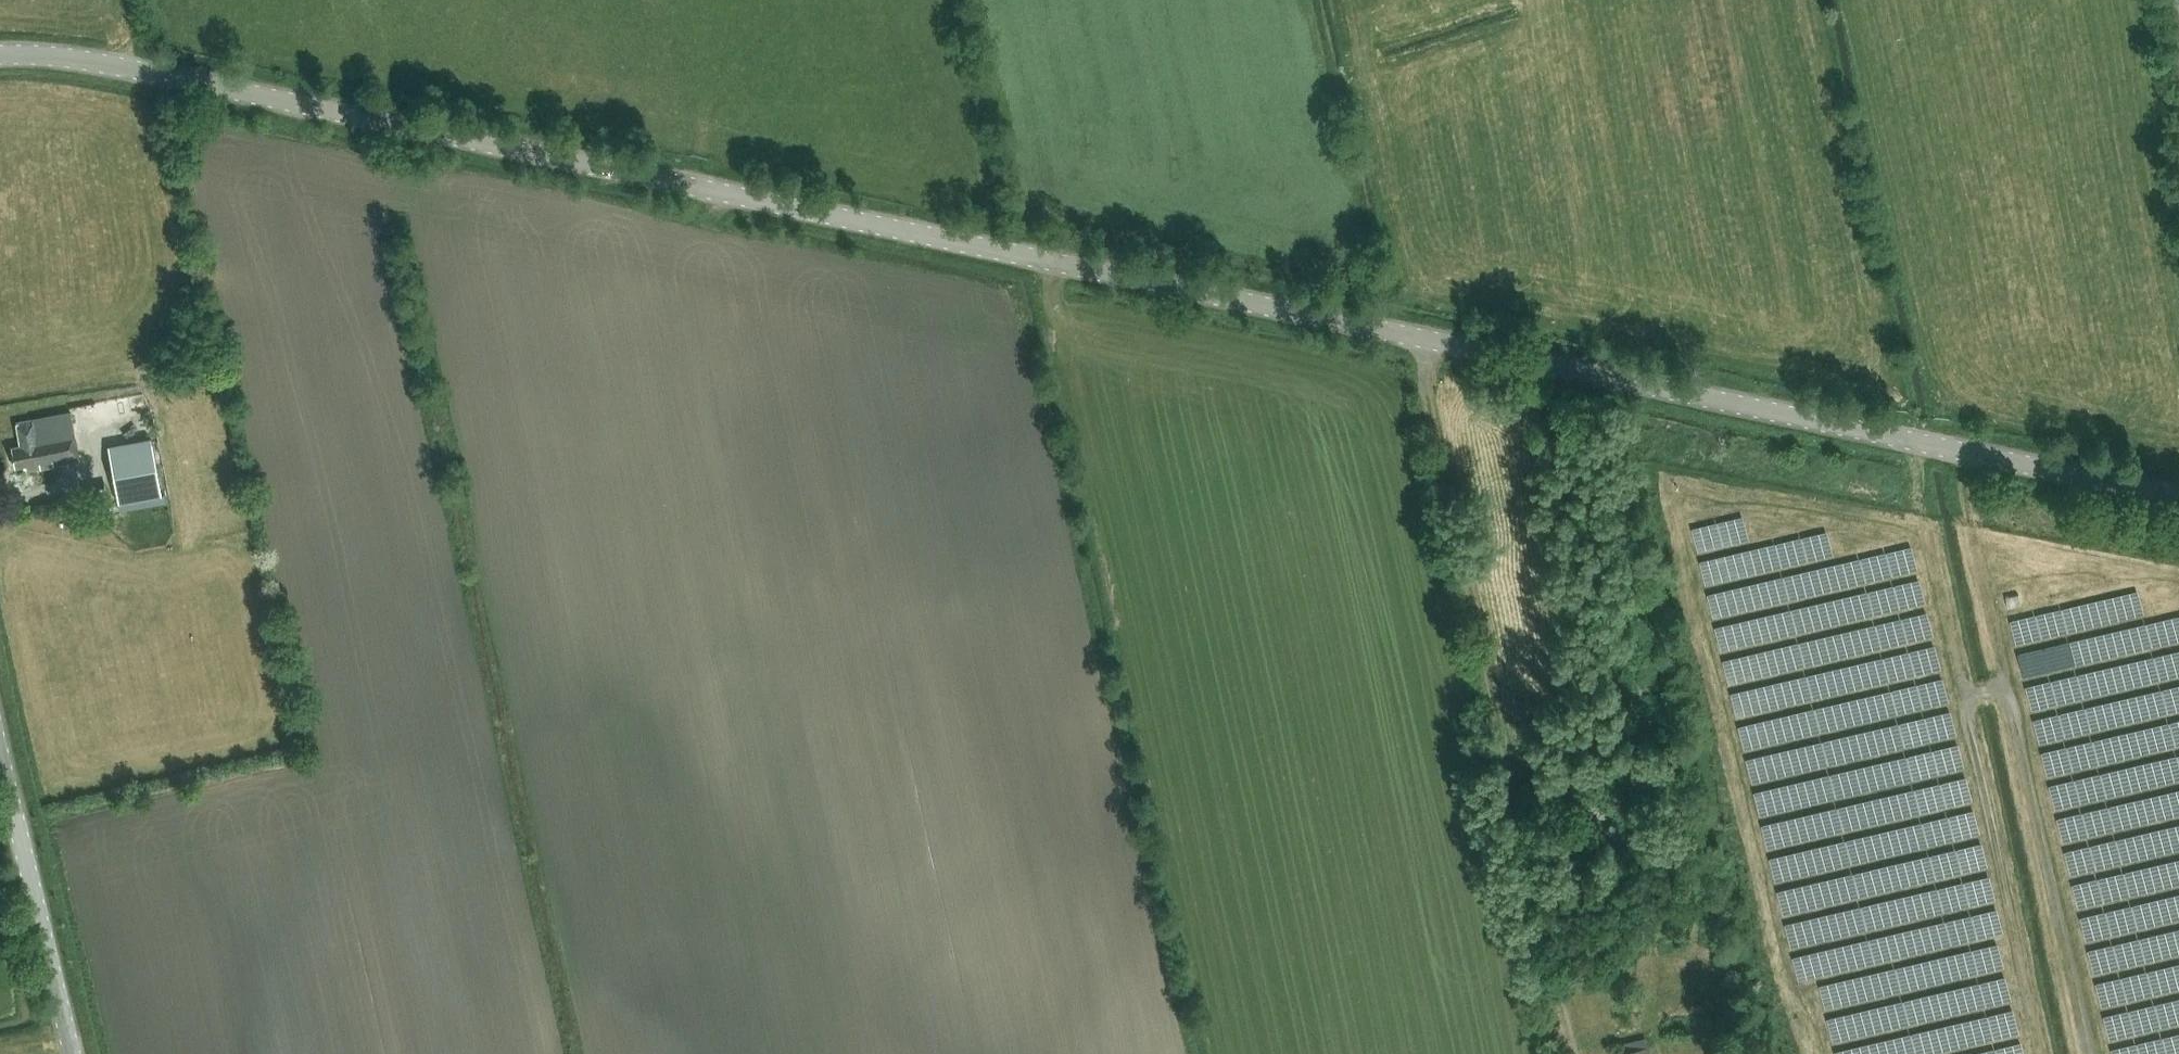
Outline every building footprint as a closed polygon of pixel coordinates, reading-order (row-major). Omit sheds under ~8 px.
[(17,421),(21,445),(13,447),(16,465),(40,461),(40,466),(79,460),(72,411),(34,417),(34,418),(17,421)] [(150,439),(107,447),(118,502),(160,494),(150,439)] [(90,510),(113,507),(110,484),(87,487),(90,510)]
